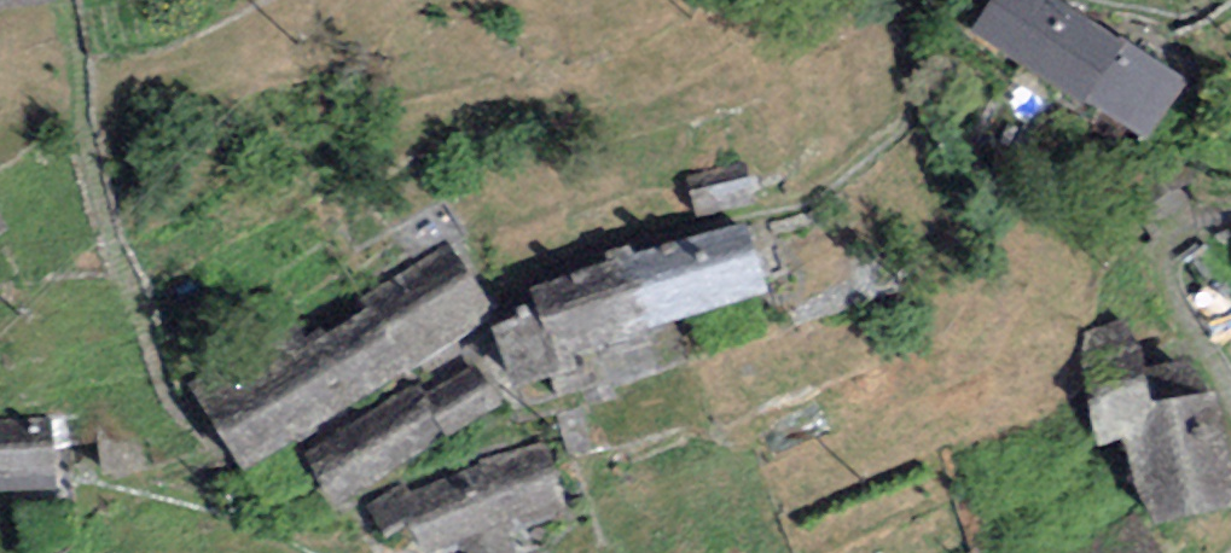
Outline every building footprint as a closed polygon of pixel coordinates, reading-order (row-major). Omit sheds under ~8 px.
[(1059,0),(990,0),(970,31),(1145,143),(1185,81),(1059,0)] [(754,162),(687,178),(697,223),(765,207),(754,162)] [(741,235),(539,300),(566,384),(768,318),(741,235)] [(451,243),(192,401),(243,484),(502,326),(451,243)] [(427,389),(314,457),(344,506),(503,410),(479,370),(432,398),(427,389)] [(1127,426),(1147,525),(1158,546),(1230,538),(1230,455),(1226,414),(1127,426)] [(0,418),(0,492),(62,490),(59,416),(0,418)] [(378,511),(392,552),(446,552),(565,514),(546,456),(378,511)] [(1116,552),(1154,552),(1145,538),(1116,552)]
